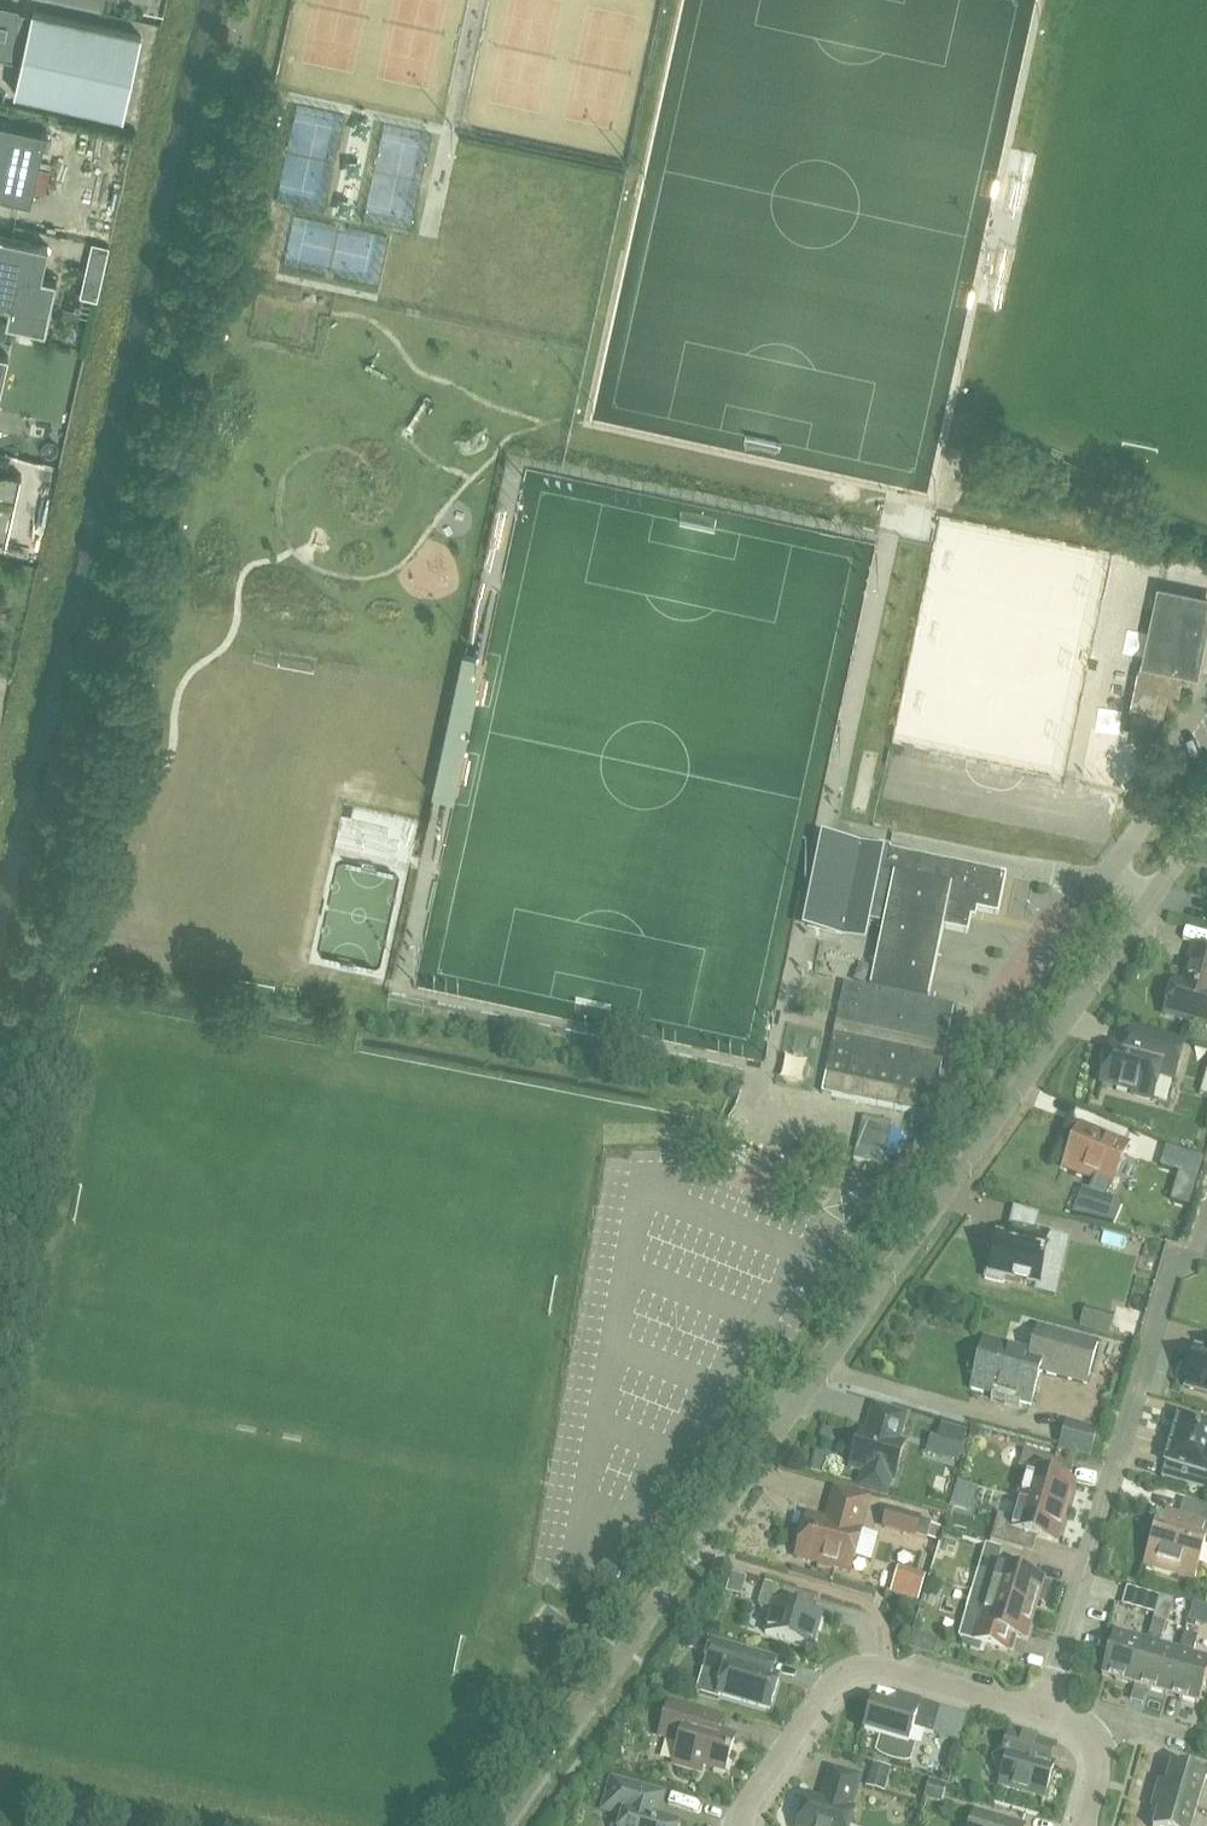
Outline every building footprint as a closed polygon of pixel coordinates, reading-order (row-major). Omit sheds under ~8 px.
[(18,10),(19,8),(0,4),(0,57),(22,62),(15,92),(123,116),(141,35),(33,11),(32,13),(18,10)] [(32,200),(47,129),(14,122),(0,119),(0,193),(32,200)] [(0,235),(0,302),(10,305),(6,322),(46,330),(57,278),(42,275),(49,246),(0,235)] [(9,353),(0,351),(0,394),(9,353)] [(8,540),(22,474),(0,469),(0,538),(8,540)] [(1206,611),(1206,600),(1161,590),(1144,671),(1138,670),(1130,708),(1163,715),(1168,692),(1178,694),(1182,679),(1188,681),(1190,670),(1194,671),(1206,611)] [(885,873),(890,851),(891,848),(880,846),(879,849),(821,837),(803,930),(865,943),(869,921),(884,924),(890,894),(894,875),(885,873)] [(1007,875),(890,851),(885,873),(894,875),(890,894),(948,904),(943,931),(966,936),(970,921),(973,921),(976,910),(999,915),(1007,875)] [(890,894),(884,924),(870,989),(844,983),(836,1024),(946,1047),(954,1006),(928,1001),(948,904),(890,894)] [(1165,1014),(1206,1026),(1206,1024),(1206,952),(1193,948),(1183,984),(1174,982),(1165,1014)] [(931,1116),(935,1097),(944,1057),(834,1034),(825,1074),(826,1074),(822,1093),(931,1116)] [(1111,1046),(1110,1051),(1105,1054),(1103,1064),(1105,1069),(1101,1083),(1133,1092),(1132,1094),(1153,1100),(1160,1075),(1175,1079),(1184,1045),(1150,1036),(1145,1055),(1111,1046)] [(892,1123),(863,1117),(854,1160),(883,1166),(892,1123)] [(1112,1186),(1129,1144),(1081,1124),(1064,1167),(1112,1186)] [(793,1159),(802,1163),(807,1152),(799,1148),(793,1159)] [(1198,1179),(1204,1160),(1166,1148),(1161,1167),(1198,1179)] [(990,1257),(985,1279),(1004,1284),(1005,1279),(1037,1287),(1042,1266),(1058,1269),(1062,1252),(1059,1251),(1062,1237),(1032,1230),(1017,1226),(1013,1243),(1006,1241),(1001,1240),(999,1240),(999,1241),(997,1246),(995,1258),(990,1257)] [(1051,1330),(1045,1354),(984,1338),(971,1389),(1031,1406),(1040,1372),(1087,1384),(1098,1343),(1051,1330)] [(1196,1352),(1195,1356),(1191,1355),(1185,1375),(1190,1376),(1187,1388),(1206,1393),(1206,1355),(1196,1352)] [(886,1496),(890,1479),(894,1480),(904,1444),(898,1442),(906,1416),(874,1407),(867,1433),(860,1432),(858,1440),(854,1443),(850,1456),(852,1460),(850,1468),(864,1472),(859,1489),(886,1496)] [(1165,1464),(1189,1471),(1185,1486),(1206,1492),(1206,1425),(1179,1416),(1165,1464)] [(1091,1458),(1098,1430),(1066,1421),(1059,1449),(1091,1458)] [(965,1433),(942,1426),(938,1440),(943,1442),(939,1457),(957,1461),(965,1433)] [(1019,1499),(1066,1513),(1075,1483),(1050,1476),(1055,1460),(1024,1451),(1019,1467),(1027,1470),(1019,1499)] [(868,1499),(834,1490),(829,1511),(833,1512),(830,1522),(807,1516),(796,1558),(851,1573),(862,1531),(858,1530),(861,1520),(862,1520),(868,1499)] [(1066,1513),(1019,1499),(1013,1519),(999,1515),(990,1541),(1022,1551),(1026,1534),(1057,1543),(1066,1513)] [(1183,1501),(1179,1517),(1166,1513),(1161,1529),(1155,1528),(1143,1567),(1194,1582),(1206,1543),(1200,1541),(1205,1526),(1206,1527),(1206,1507),(1183,1501)] [(920,1519),(888,1510),(883,1527),(915,1536),(920,1519)] [(987,1545),(973,1592),(1035,1610),(1044,1580),(1013,1571),(1018,1555),(987,1545)] [(812,1648),(821,1617),(791,1608),(795,1591),(764,1582),(758,1604),(761,1611),(771,1614),(765,1634),(812,1648)] [(1160,1597),(1129,1588),(1124,1606),(1155,1615),(1160,1597)] [(1035,1610),(973,1592),(960,1638),(964,1640),(962,1647),(980,1652),(982,1645),(1007,1652),(1012,1636),(1027,1640),(1035,1610)] [(1153,1620),(1147,1640),(1134,1686),(1166,1695),(1179,1650),(1160,1644),(1166,1623),(1153,1620)] [(1134,1686),(1147,1640),(1115,1631),(1101,1676),(1134,1686)] [(1179,1650),(1166,1695),(1199,1705),(1206,1676),(1206,1658),(1193,1654),(1198,1638),(1184,1633),(1179,1650)] [(770,1710),(779,1680),(771,1678),(776,1661),(712,1642),(706,1663),(709,1669),(724,1674),(718,1695),(770,1710)] [(941,1708),(908,1698),(904,1712),(872,1703),(864,1733),(908,1746),(913,1729),(933,1735),(941,1708)] [(680,1742),(673,1765),(702,1773),(703,1767),(725,1773),(735,1740),(718,1735),(723,1719),(669,1704),(660,1737),(680,1742)] [(1054,1747),(1037,1742),(1010,1733),(1004,1751),(991,1758),(1001,1777),(999,1786),(1044,1799),(1054,1765),(1049,1764),(1054,1747)] [(1155,1797),(1197,1809),(1206,1779),(1206,1767),(1189,1762),(1186,1771),(1172,1767),(1166,1786),(1159,1784),(1155,1797)] [(860,1778),(831,1770),(822,1801),(807,1797),(806,1801),(802,1802),(799,1811),(802,1814),(798,1825),(851,1825),(855,1811),(850,1810),(860,1778)] [(621,1825),(678,1825),(678,1824),(657,1818),(664,1795),(612,1780),(603,1811),(624,1817),(621,1825)] [(1155,1797),(1151,1811),(1158,1813),(1154,1825),(1192,1825),(1197,1809),(1155,1797)] [(976,1812),(972,1825),(1022,1825),(976,1812)]
